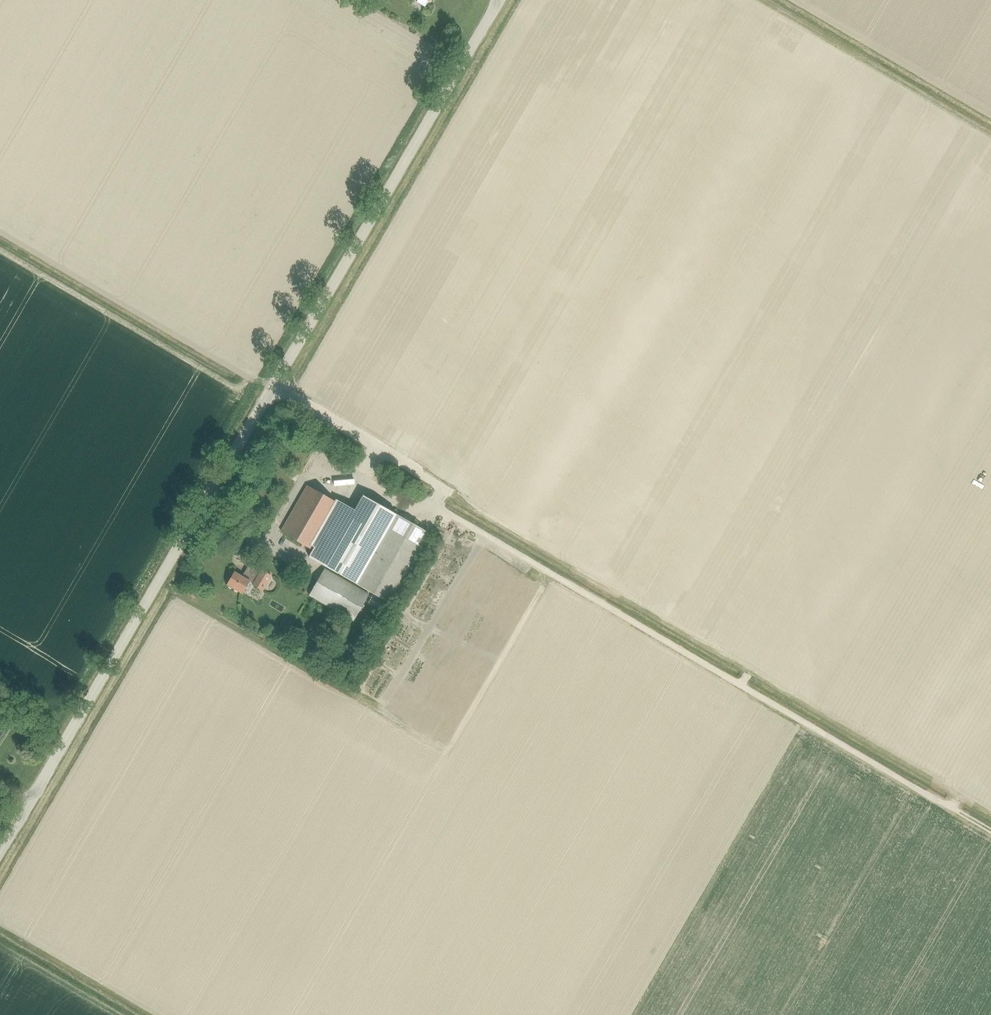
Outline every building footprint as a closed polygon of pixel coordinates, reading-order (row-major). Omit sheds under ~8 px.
[(319,462),(322,455),(310,450),(307,457),(319,462)] [(337,500),(336,503),(306,486),(280,531),(312,550),(308,556),(356,584),(373,594),(368,603),(376,608),(381,599),(389,603),(429,534),(365,497),(357,511),(337,500)] [(227,585),(242,593),(249,581),(253,583),(252,584),(262,590),(270,575),(260,570),(259,571),(248,565),(241,576),(234,572),(227,585)] [(323,569),(308,595),(353,621),(368,594),(323,569)]
